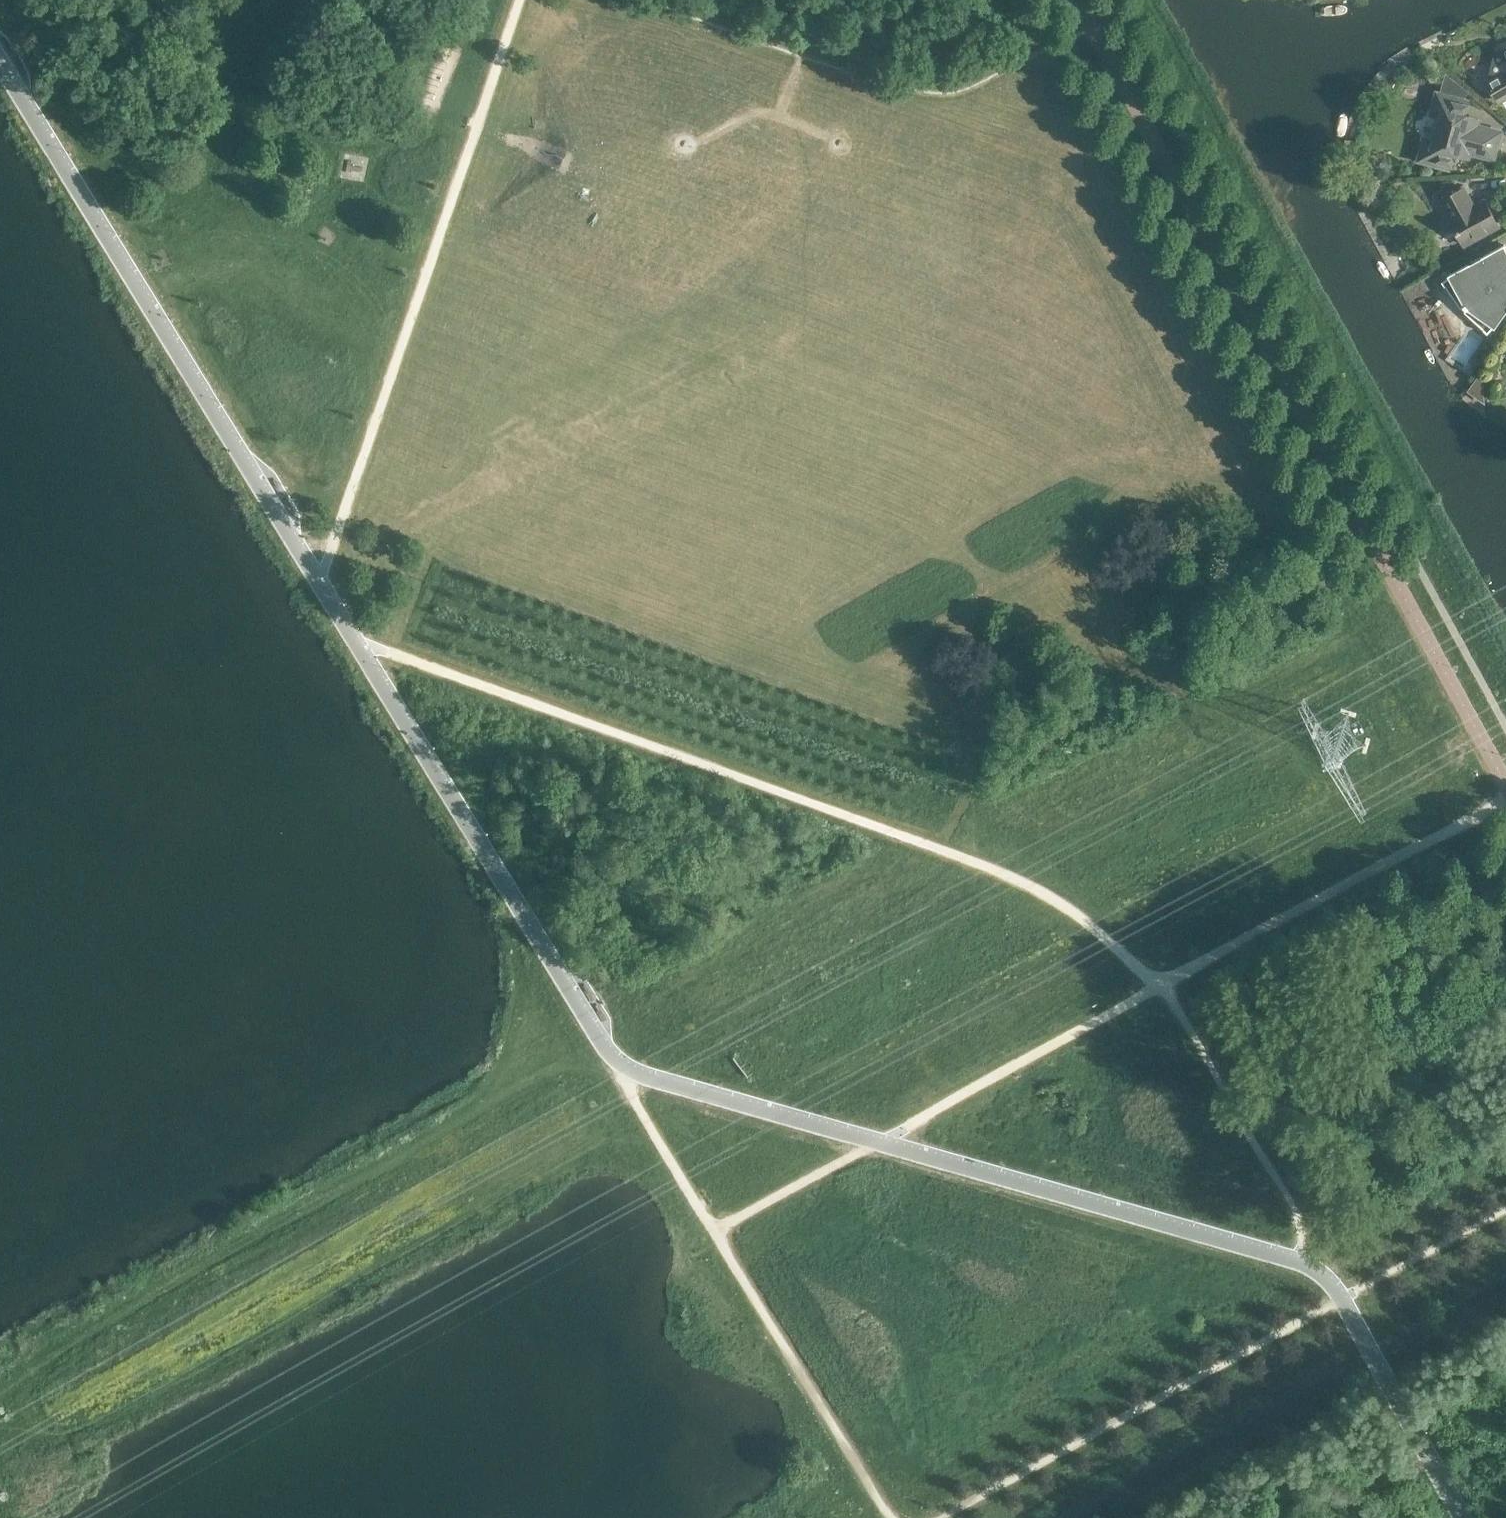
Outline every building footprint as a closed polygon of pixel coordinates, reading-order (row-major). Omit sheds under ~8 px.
[(1501,65),(1505,72),(1488,82),(1499,101),(1505,96),(1505,62),(1501,65)] [(1423,146),(1420,159),(1451,168),(1454,155),(1469,159),(1471,152),(1493,159),(1500,131),(1468,123),(1470,116),(1465,115),(1469,102),(1463,100),(1470,92),(1448,73),(1442,95),(1438,94),(1434,107),(1439,116),(1440,125),(1437,134),(1432,141),(1423,146)] [(1474,207),(1464,187),(1441,200),(1451,219),(1450,220),(1463,244),(1499,225),(1485,201),(1474,207)] [(1505,244),(1448,275),(1465,307),(1495,328),(1505,313),(1505,247),(1505,244)]
